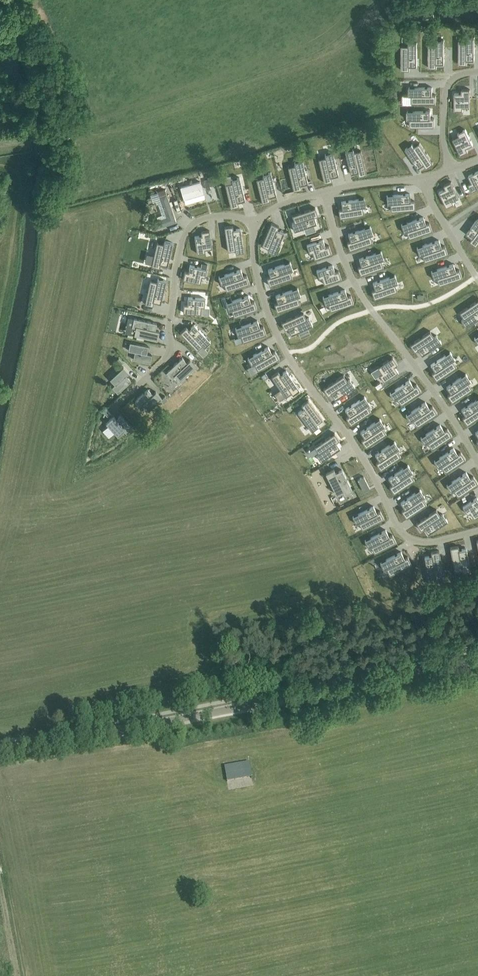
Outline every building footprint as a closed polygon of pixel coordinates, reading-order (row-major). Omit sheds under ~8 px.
[(459,40),(459,64),(467,64),(467,60),(474,60),(474,37),(466,37),(466,40),(459,40)] [(436,43),(428,43),(428,67),(437,67),(437,64),(444,64),(444,40),(436,40),(436,43)] [(409,46),(401,46),(401,70),(410,70),(410,66),(417,66),(417,43),(409,43),(409,46)] [(409,87),(409,96),(412,96),(412,103),(436,103),(436,94),(432,94),(432,87),(409,87)] [(466,94),(456,95),(457,111),(467,110),(467,104),(475,104),(474,88),(466,88),(466,94)] [(431,111),(407,111),(407,119),(410,119),(410,126),(434,126),(434,118),(431,118),(431,111)] [(397,122),(393,127),(400,132),(403,127),(397,122)] [(459,135),(452,139),(460,155),(468,151),(466,148),(473,145),(465,129),(458,133),(459,135)] [(412,144),(405,149),(418,168),(424,164),(426,167),(433,163),(420,142),(414,146),(412,144)] [(353,149),(345,151),(350,174),(358,172),(358,175),(367,174),(361,150),(354,151),(353,149)] [(325,157),(318,158),(324,182),(332,180),(331,177),(338,175),(333,152),(325,154),(325,157)] [(295,165),(288,166),(294,190),(302,188),(301,184),(308,183),(302,160),(294,162),(295,165)] [(468,184),(472,191),(477,188),(477,171),(468,175),(472,182),(468,184)] [(263,177),(256,179),(262,202),(270,200),(269,197),(276,195),(271,172),(263,174),(263,177)] [(232,182),(225,184),(231,207),(239,205),(238,202),(245,200),(240,177),(231,179),(232,182)] [(200,181),(181,187),(184,198),(203,193),(200,181)] [(445,188),(439,192),(447,207),(454,203),(453,201),(459,198),(451,181),(444,185),(445,188)] [(165,214),(153,219),(156,227),(176,221),(165,188),(157,191),(165,214)] [(410,193),(387,195),(387,204),(390,203),(391,211),(415,209),(414,200),(411,200),(410,193)] [(342,208),(338,209),(340,217),(364,214),(363,207),(366,206),(364,198),(341,201),(342,208)] [(295,222),(292,223),(294,231),(317,223),(314,216),(318,215),(315,207),(292,215),(295,222)] [(423,216),(401,224),(404,232),(407,231),(409,238),(432,230),(429,222),(426,223),(423,216)] [(466,234),(472,238),(470,241),(477,246),(477,244),(477,217),(466,234)] [(271,222),(262,245),(268,248),(267,250),(275,254),(284,232),(277,229),(279,226),(271,222)] [(233,225),(224,226),(228,251),(235,250),(235,253),(244,251),(240,228),(233,229),(233,225)] [(350,240),(347,242),(350,250),(373,242),(370,235),(373,234),(370,226),(348,233),(350,240)] [(202,235),(194,236),(197,253),(205,252),(205,249),(212,248),(209,230),(201,231),(202,235)] [(323,239),(307,245),(309,253),(312,252),(314,259),(332,253),(329,245),(325,246),(323,239)] [(157,242),(151,266),(160,267),(160,264),(168,265),(173,242),(164,240),(164,243),(157,242)] [(439,240),(417,248),(420,255),(422,254),(425,261),(447,253),(444,246),(441,247),(439,240)] [(361,265),(358,266),(360,274),(383,267),(381,260),(384,259),(381,251),(359,258),(361,265)] [(270,276),(267,277),(269,285),(292,277),(290,271),(293,270),(290,262),(268,269),(270,276)] [(185,271),(183,279),(201,283),(202,276),(205,276),(207,268),(190,264),(188,272),(185,271)] [(453,264),(431,271),(434,278),(437,277),(439,284),(462,276),(459,269),(455,270),(453,264)] [(333,265),(316,270),(319,278),(322,277),(324,284),(341,278),(339,270),(335,271),(333,265)] [(241,269),(219,276),(221,284),(224,284),(226,290),(249,283),(247,275),(243,276),(241,269)] [(375,289),(371,290),(374,298),(397,291),(395,284),(398,283),(395,275),(373,282),(375,289)] [(150,279),(145,303),(153,305),(154,301),(161,303),(166,280),(158,278),(157,281),(150,279)] [(278,302),(274,303),(277,311),(300,303),(298,296),(301,296),(298,288),(276,295),(278,302)] [(345,289),(323,296),(325,304),(328,303),(330,310),(354,303),(351,295),(347,296),(345,289)] [(248,295),(226,302),(229,311),(232,310),(234,316),(257,309),(254,301),(251,302),(248,295)] [(184,304),(183,312),(201,313),(202,306),(205,306),(205,298),(188,297),(187,304),(184,304)] [(459,312),(464,318),(461,320),(466,327),(477,318),(477,299),(459,312)] [(303,312),(281,322),(285,329),(288,328),(291,334),(313,325),(309,317),(306,318),(303,312)] [(134,318),(132,326),(136,327),(134,334),(157,339),(159,331),(155,330),(157,323),(134,318)] [(258,320),(235,327),(238,336),(241,335),(243,341),(266,334),(263,326),(260,327),(258,320)] [(186,326),(180,332),(197,350),(202,345),(204,347),(210,341),(194,324),(189,329),(186,326)] [(430,330),(410,344),(414,351),(418,349),(422,355),(441,342),(437,335),(434,337),(430,330)] [(130,342),(128,350),(134,351),(133,359),(150,362),(152,354),(147,353),(148,345),(130,342)] [(268,346),(248,358),(252,365),(254,364),(258,370),(279,358),(275,351),(272,352),(268,346)] [(450,351),(431,365),(435,370),(432,373),(436,380),(456,366),(452,360),(455,358),(450,351)] [(393,356),(378,366),(382,372),(379,374),(384,381),(398,371),(394,365),(397,363),(393,356)] [(182,357),(166,372),(172,378),(175,375),(180,381),(196,366),(190,359),(187,362),(182,357)] [(123,366),(110,378),(115,384),(112,386),(118,392),(131,380),(126,375),(129,372),(123,366)] [(278,371),(271,376),(285,396),(291,392),(293,394),(300,389),(286,370),(280,374),(278,371)] [(466,373),(446,387),(450,392),(447,395),(452,402),(472,388),(468,382),(471,380),(466,373)] [(344,374),(323,388),(328,395),(331,393),(335,399),(355,386),(350,379),(348,380),(344,374)] [(409,380),(390,393),(394,400),(397,398),(401,404),(421,391),(416,384),(413,386),(409,380)] [(148,389),(135,401),(141,407),(144,404),(149,410),(162,398),(156,391),(153,394),(148,389)] [(365,396),(345,409),(349,415),(346,417),(351,424),(371,411),(367,404),(369,403),(365,396)] [(461,409),(465,415),(462,417),(467,424),(477,417),(477,398),(461,409)] [(304,407),(298,412),(312,431),(319,426),(317,423),(323,419),(308,399),(301,404),(304,407)] [(425,402),(406,415),(410,422),(413,420),(417,426),(437,412),(433,405),(429,408),(425,402)] [(113,416),(106,423),(118,436),(124,430),(127,433),(132,428),(120,415),(116,419),(113,416)] [(380,418),(360,431),(364,437),(361,439),(366,446),(386,433),(382,427),(385,425),(380,418)] [(440,424),(421,437),(425,444),(428,443),(432,449),(452,435),(447,428),(444,430),(440,424)] [(335,433),(314,446),(318,452),(316,454),(321,461),(340,448),(336,442),(339,439),(335,433)] [(395,441),(375,454),(379,460),(376,462),(381,469),(401,456),(397,450),(399,448),(395,441)] [(454,448),(434,461),(439,468),(441,466),(445,472),(465,459),(461,452),(458,454),(454,448)] [(408,465),(388,478),(392,484),(389,486),(394,493),(414,479),(410,473),(413,472),(408,465)] [(334,469),(326,473),(336,494),(343,491),(345,494),(352,490),(342,469),(336,473),(334,469)] [(466,472),(447,485),(451,492),(454,490),(458,496),(477,483),(473,476),(470,478),(466,472)] [(364,476),(357,479),(363,491),(370,487),(364,476)] [(420,489),(401,502),(405,508),(401,510),(406,517),(426,504),(422,498),(425,496),(420,489)] [(357,492),(352,495),(355,501),(360,499),(357,492)] [(463,507),(467,514),(470,512),(474,518),(477,515),(477,499),(477,497),(463,507)] [(373,506),(353,516),(356,524),(359,522),(362,529),(384,518),(380,510),(377,512),(373,506)] [(436,509),(416,523),(421,530),(424,528),(428,534),(448,520),(443,513),(440,515),(436,509)] [(386,529),(365,540),(369,547),(371,546),(374,553),(396,542),(392,534),(389,536),(386,529)] [(458,545),(450,547),(455,571),(462,570),(462,572),(470,571),(466,548),(459,549),(458,545)] [(432,555),(424,557),(429,580),(437,578),(436,575),(443,574),(439,550),(431,552),(432,555)] [(401,551),(380,562),(384,569),(387,568),(390,575),(412,564),(408,556),(404,558),(401,551)] [(223,764),(225,779),(250,776),(248,761),(223,764)]
